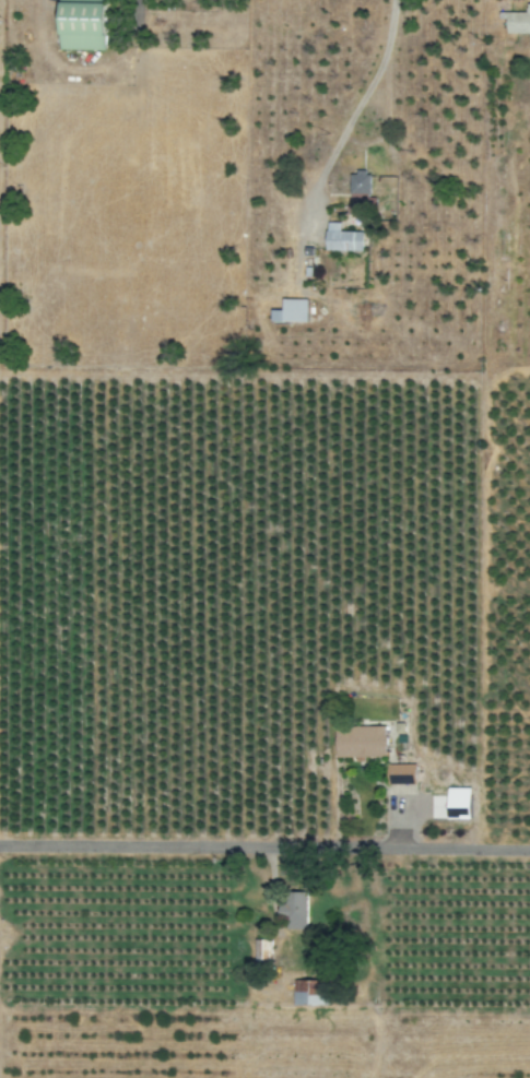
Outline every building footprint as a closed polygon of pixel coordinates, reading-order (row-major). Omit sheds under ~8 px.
[(108,0),(62,0),(62,50),(108,50),(108,0)] [(507,13),(506,33),(529,34),(529,4),(526,4),(526,13),(507,13)] [(369,172),(352,173),(352,203),(370,203),(369,172)] [(363,252),(363,232),(341,232),(341,223),(327,223),(327,251),(363,252)] [(308,300),(283,299),(283,310),(271,310),(271,321),(308,321),(308,300)] [(387,726),(336,727),(337,759),(365,758),(365,757),(388,756),(387,726)] [(388,764),(389,784),(417,783),(416,763),(388,764)] [(472,788),(449,787),(448,818),(472,818),(472,788)] [(307,893),(282,893),(283,929),(308,928),(307,893)] [(270,939),(253,939),(253,964),(271,964),(270,939)] [(329,1005),(329,981),(293,980),(292,1005),(329,1005)]
